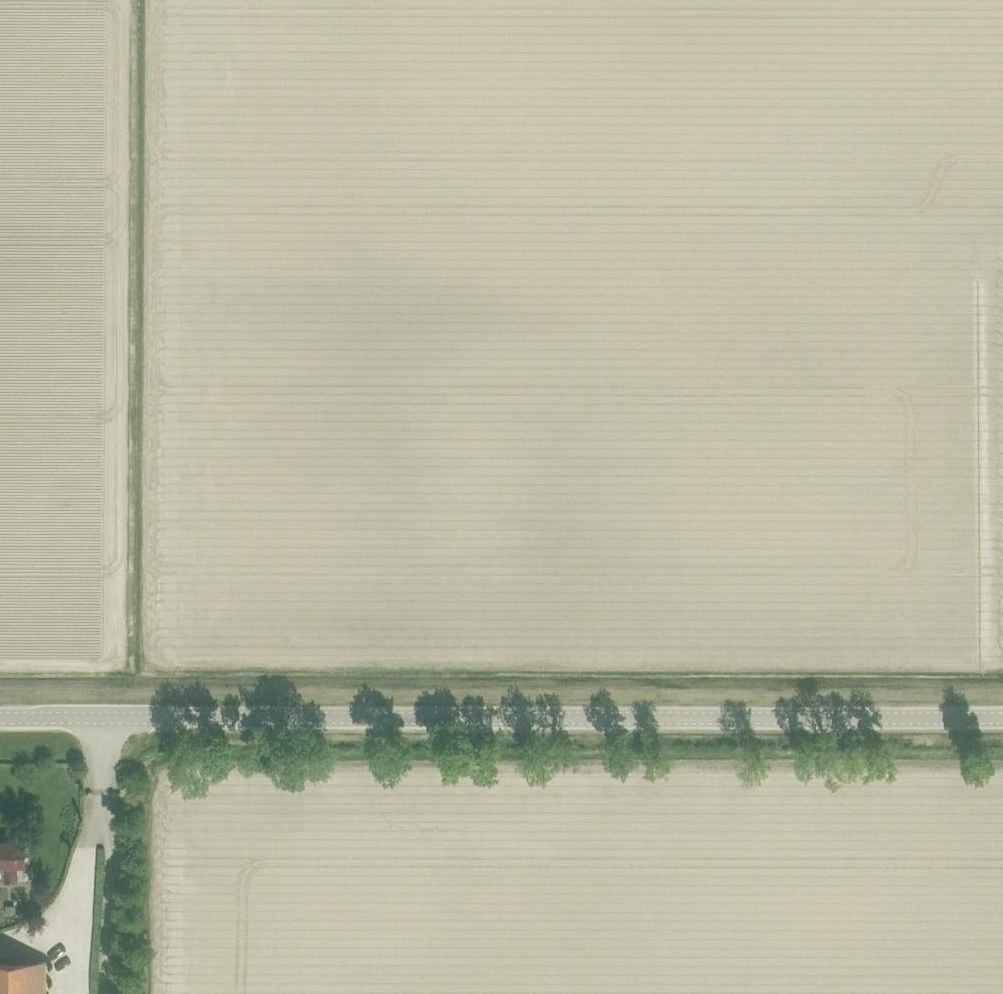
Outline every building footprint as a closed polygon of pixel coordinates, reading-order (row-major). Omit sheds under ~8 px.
[(24,866),(24,842),(0,842),(0,866),(3,866),(3,882),(16,882),(16,866),(24,866)] [(44,961),(0,961),(0,993),(44,993),(44,961)]
